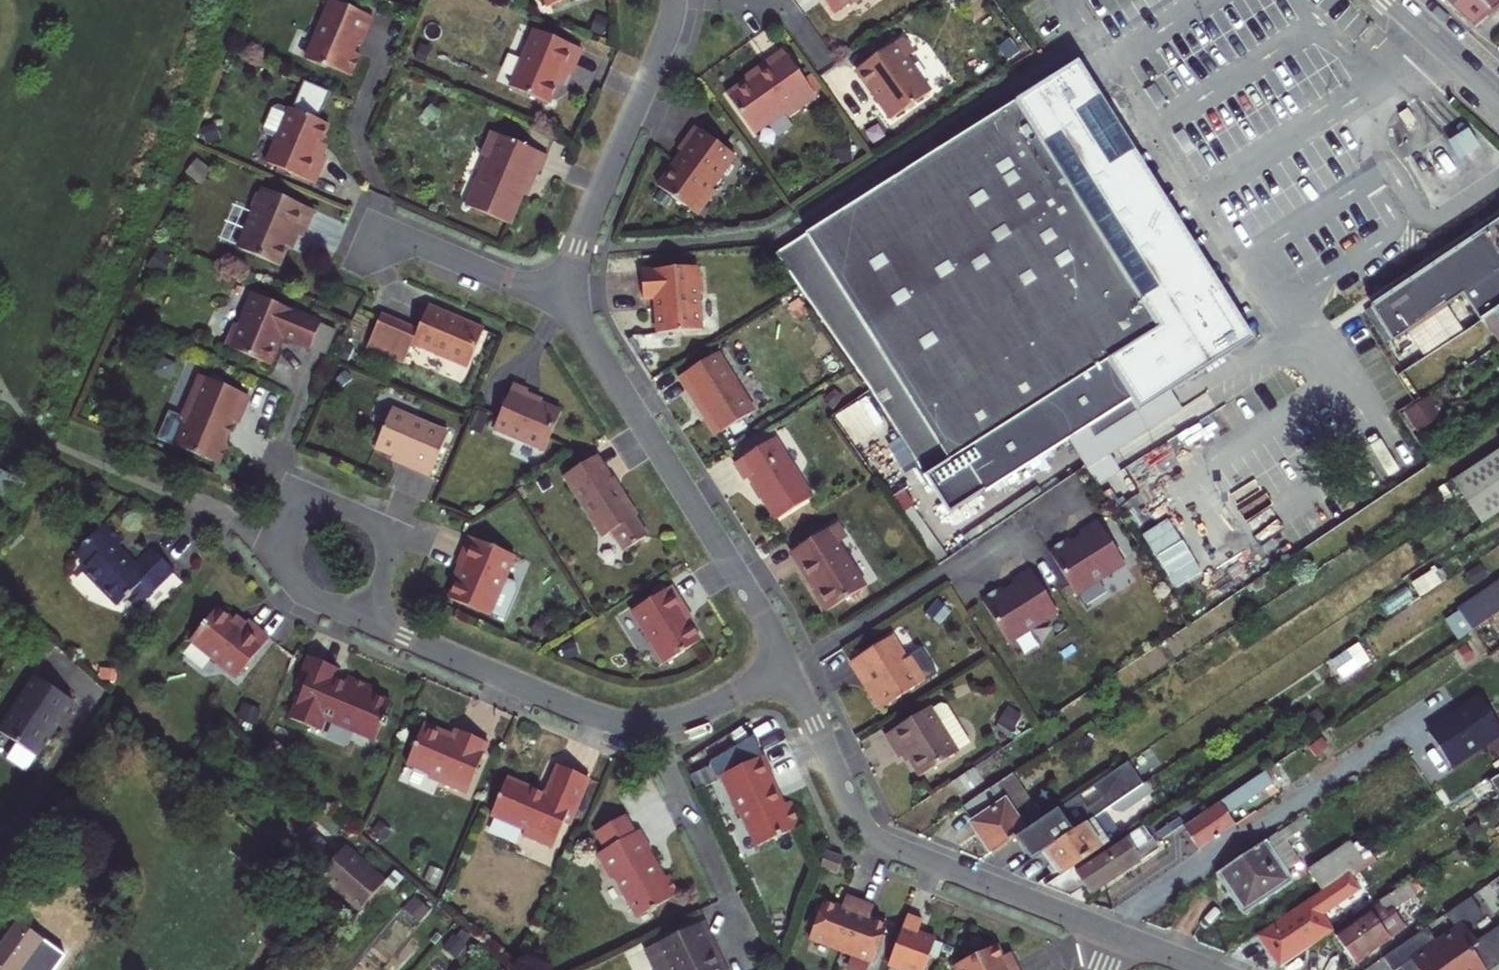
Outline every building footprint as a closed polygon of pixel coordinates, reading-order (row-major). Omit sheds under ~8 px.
[(332,0),(327,0),(317,29),(318,30),(306,59),(325,67),(326,65),(350,75),(358,54),(350,51),(353,45),(355,40),(359,41),(370,16),(332,0)] [(834,13),(852,0),(824,0),(834,13)] [(1451,10),(1463,20),(1472,29),(1498,7),(1498,0),(1440,0),(1443,3),(1451,10)] [(534,30),(509,87),(548,104),(559,79),(561,73),(570,77),(581,50),(534,30)] [(911,54),(901,38),(856,71),(869,89),(891,120),(930,91),(906,58),(911,54)] [(764,68),(727,95),(754,133),(784,111),(787,116),(816,95),(782,50),(766,62),(768,65),(764,68)] [(1078,65),(774,255),(950,516),(1248,336),(1118,130),(1078,65)] [(317,154),(321,143),(329,124),(319,120),(330,92),(307,82),(295,110),(291,108),(290,110),(275,104),(269,106),(260,127),(263,133),(278,139),(267,163),(315,183),(326,158),(324,157),(317,154)] [(1410,106),(1400,113),(1408,125),(1418,119),(1410,106)] [(677,161),(656,189),(697,218),(714,194),(710,192),(736,158),(696,128),(678,152),(682,155),(677,161)] [(540,172),(547,156),(492,132),(482,156),(487,158),(467,204),(509,224),(523,192),(533,169),(540,172)] [(321,143),(317,154),(324,157),(326,152),(328,146),(321,143)] [(318,204),(265,181),(238,245),(282,264),(294,234),(297,227),(307,232),(318,204)] [(1498,226),(1498,218),(1372,301),(1376,308),(1498,226)] [(1477,290),(1491,312),(1498,306),(1498,226),(1376,308),(1398,342),(1477,290)] [(697,264),(641,269),(643,298),(656,297),(656,304),(657,309),(655,309),(657,331),(702,327),(699,292),(702,291),(700,272),(698,272),(697,264)] [(225,347),(271,366),(279,346),(283,338),(310,350),(311,349),(326,356),(336,332),(252,296),(239,327),(235,325),(225,347)] [(367,347),(404,363),(412,343),(468,367),(484,331),(436,310),(428,307),(418,331),(381,315),(367,347)] [(717,353),(678,378),(699,413),(703,410),(705,414),(718,434),(754,412),(717,353)] [(170,412),(158,439),(219,465),(228,446),(226,442),(231,431),(234,422),(237,423),(249,396),(200,375),(182,418),(170,412)] [(510,385),(492,429),(542,450),(559,412),(530,400),(523,397),(526,391),(510,385)] [(449,434),(392,409),(375,449),(397,458),(405,461),(403,465),(430,477),(449,434)] [(775,438),(735,464),(745,481),(750,478),(754,485),(777,520),(812,498),(775,438)] [(1462,474),(1475,494),(1498,478),(1498,449),(1462,474)] [(597,455),(591,459),(605,482),(609,480),(611,479),(597,455)] [(605,482),(591,459),(564,477),(597,526),(599,524),(603,532),(610,533),(615,530),(627,550),(646,537),(634,518),(637,516),(623,494),(620,497),(615,489),(609,480),(605,482)] [(1490,518),(1498,512),(1498,478),(1475,494),(1490,518)] [(98,563),(93,569),(113,588),(114,587),(117,591),(126,600),(131,599),(143,587),(153,597),(183,567),(161,545),(145,562),(140,558),(136,558),(130,552),(124,547),(132,538),(113,521),(85,550),(98,563)] [(1056,549),(1050,553),(1076,596),(1125,565),(1098,521),(1080,533),(1083,539),(1077,542),(1073,545),(1070,540),(1063,545),(1063,543),(1056,548),(1056,549)] [(847,538),(837,523),(792,552),(811,582),(815,589),(813,591),(826,612),(866,587),(839,543),(847,538)] [(515,556),(470,537),(458,564),(463,566),(458,577),(449,599),(503,622),(515,594),(514,586),(504,581),(515,556)] [(989,597),(982,601),(1009,644),(1058,613),(1030,570),(1012,581),(1015,587),(1011,589),(1005,593),(1002,588),(996,593),(995,592),(988,596),(989,597)] [(1498,615),(1498,585),(1463,610),(1476,630),(1498,615)] [(631,611),(664,664),(701,640),(688,620),(683,613),(686,611),(671,586),(631,611)] [(260,641),(243,620),(236,626),(230,619),(215,601),(182,628),(221,674),(260,641)] [(908,658),(894,635),(852,661),(864,680),(866,678),(869,683),(872,688),(868,691),(880,710),(937,674),(922,649),(908,658)] [(343,668),(315,656),(304,684),(309,686),(295,718),(314,725),(322,723),(325,715),(381,738),(387,723),(390,725),(393,718),(390,717),(396,702),(376,693),(378,686),(353,675),(350,682),(345,680),(339,678),(343,668)] [(62,736),(85,701),(47,676),(11,731),(48,756),(62,736)] [(1426,734),(1440,754),(1448,767),(1498,734),(1498,730),(1478,699),(1426,734)] [(930,708),(885,736),(899,759),(906,755),(911,764),(919,778),(958,754),(957,753),(970,745),(946,706),(940,705),(931,711),(930,708)] [(447,734),(425,725),(409,766),(434,776),(437,781),(469,795),(491,745),(457,731),(455,737),(447,734)] [(722,775),(764,756),(755,735),(709,756),(712,763),(719,776),(722,775)] [(758,847),(797,829),(785,803),(782,805),(777,794),(770,779),(774,777),(764,756),(722,775),(740,813),(742,812),(758,847)] [(1286,758),(1183,828),(1191,838),(1199,849),(1256,811),(1248,800),(1294,770),(1286,758)] [(1042,817),(1017,834),(1032,857),(1045,848),(1072,830),(1083,822),(1145,782),(1129,759),(1093,783),(1101,796),(1087,805),(1079,792),(1042,817)] [(712,763),(689,774),(696,788),(719,777),(719,776),(712,763)] [(979,765),(955,781),(963,794),(988,778),(979,765)] [(509,780),(493,816),(528,831),(525,838),(555,850),(566,824),(571,826),(591,779),(561,766),(548,796),(540,793),(509,780)] [(1013,774),(994,787),(965,807),(973,818),(969,820),(975,828),(1026,794),(1013,774)] [(1026,794),(975,828),(982,839),(991,852),(1042,817),(1026,794)] [(601,827),(609,846),(641,831),(632,813),(601,827)] [(1301,816),(1216,872),(1230,892),(1243,911),(1291,879),(1284,868),(1297,859),(1282,838),(1305,822),(1301,816)] [(1101,850),(1083,822),(1072,830),(1045,848),(1054,861),(1064,875),(1101,850)] [(1143,826),(1051,888),(1070,896),(1077,899),(1083,893),(1088,888),(1092,892),(1141,859),(1134,849),(1145,841),(1141,834),(1146,831),(1143,826)] [(609,846),(601,850),(612,875),(618,877),(635,913),(678,893),(668,874),(661,877),(660,874),(658,869),(662,867),(644,829),(641,831),(609,846)] [(1346,842),(1304,870),(1318,891),(1327,884),(1345,872),(1358,863),(1346,842)] [(826,852),(820,868),(838,874),(844,858),(826,852)] [(341,853),(315,883),(355,917),(381,887),(341,853)] [(1318,891),(1257,932),(1267,948),(1278,965),(1313,941),(1332,928),(1321,913),(1356,888),(1345,872),(1327,884),(1318,891)] [(1410,875),(1378,896),(1380,900),(1334,931),(1345,947),(1353,960),(1389,937),(1387,933),(1398,926),(1386,908),(1413,889),(1410,883),(1413,881),(1410,875)] [(805,935),(839,949),(859,900),(845,894),(839,907),(831,904),(821,900),(805,935)] [(1376,955),(1387,969),(1395,965),(1405,957),(1414,969),(1482,969),(1498,959),(1498,930),(1485,939),(1479,930),(1470,936),(1461,923),(1474,915),(1462,897),(1440,912),(1450,927),(1430,940),(1420,925),(1376,955)] [(873,905),(859,900),(839,949),(871,963),(886,926),(876,922),(868,919),(873,905)] [(906,914),(887,964),(903,969),(922,969),(934,940),(923,936),(916,933),(921,920),(906,914)] [(699,925),(641,952),(649,969),(720,969),(716,961),(712,963),(710,957),(707,952),(711,950),(699,925)] [(956,969),(1014,969),(1010,961),(1001,965),(997,955),(993,946),(954,965),(956,969)] [(1005,951),(997,955),(1001,965),(1010,961),(1008,956),(1005,951)] [(1395,965),(1398,969),(1414,969),(1405,957),(1395,965)]
